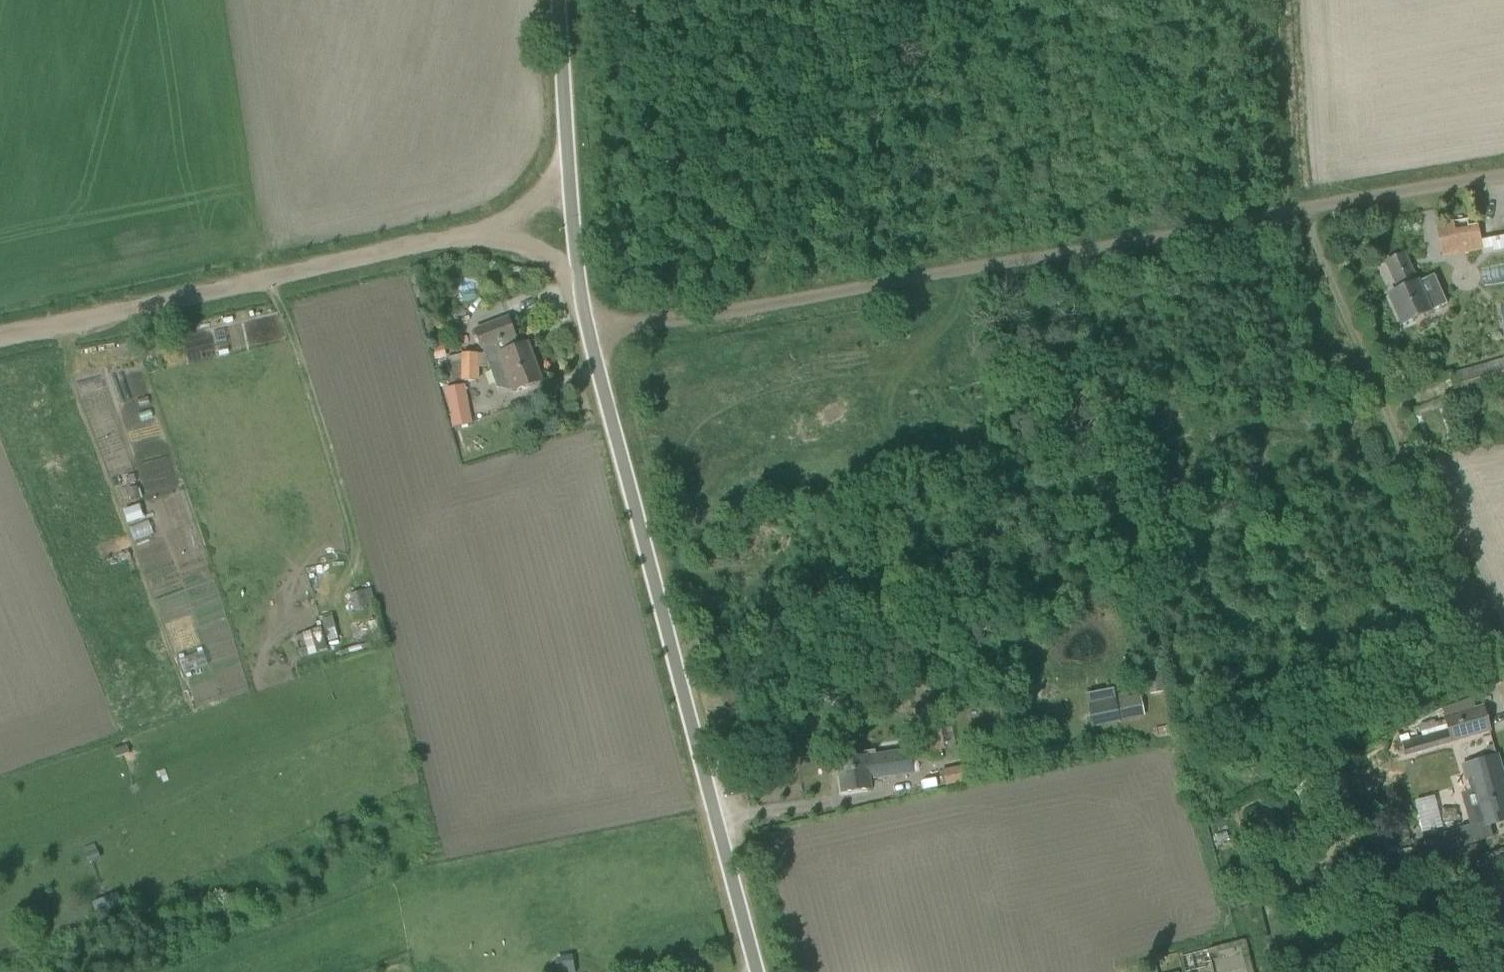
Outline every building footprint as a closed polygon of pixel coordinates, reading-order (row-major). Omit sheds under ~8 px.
[(1453,221),(1436,224),(1443,258),(1482,250),(1480,241),(1477,225),(1455,230),(1453,221)] [(1390,294),(1403,323),(1447,303),(1435,275),(1418,283),(1417,282),(1404,254),(1387,262),(1400,290),(1390,294)] [(508,318),(476,330),(485,354),(490,367),(496,385),(509,380),(513,391),(523,388),(542,381),(529,348),(528,343),(519,346),(508,318)] [(433,346),(435,359),(445,358),(443,345),(433,346)] [(464,354),(448,358),(452,376),(453,381),(454,381),(455,380),(461,379),(461,380),(463,380),(478,380),(478,367),(478,354),(464,354)] [(1455,395),(1503,380),(1503,359),(1450,375),(1455,395)] [(1475,407),(1467,409),(1470,420),(1479,417),(1475,407)] [(137,487),(128,490),(132,502),(141,499),(137,487)] [(363,591),(350,595),(355,612),(368,608),(363,591)] [(321,628),(302,633),(309,655),(328,650),(321,628)] [(365,634),(354,638),(358,653),(369,649),(365,634)] [(1160,670),(1146,673),(1150,695),(1164,692),(1160,670)] [(1116,700),(1120,723),(1145,718),(1141,695),(1116,700)] [(1088,705),(1093,728),(1120,723),(1116,700),(1088,705)] [(1402,743),(1405,754),(1490,729),(1483,708),(1418,727),(1421,738),(1402,743)] [(1169,727),(1155,729),(1157,737),(1170,734),(1169,727)] [(937,730),(912,735),(917,761),(942,757),(941,750),(946,749),(942,729),(937,730)] [(127,745),(113,750),(116,758),(130,754),(127,745)] [(793,745),(782,747),(783,748),(785,759),(795,758),(793,746),(793,745)] [(838,761),(842,793),(873,789),(871,778),(914,772),(912,752),(869,758),(868,757),(838,761)] [(1448,835),(1452,850),(1493,838),(1489,825),(1503,821),(1503,776),(1498,754),(1461,765),(1466,782),(1468,791),(1468,792),(1470,796),(1466,797),(1473,820),(1469,821),(1470,825),(1459,828),(1459,829),(1460,832),(1448,835)] [(961,767),(942,771),(945,786),(964,781),(961,767)] [(1420,831),(1440,828),(1435,796),(1415,798),(1420,831)] [(1227,833),(1215,836),(1217,844),(1230,841),(1227,833)] [(97,851),(86,855),(89,864),(101,859),(97,851)] [(1182,957),(1186,971),(1206,967),(1205,962),(1210,961),(1207,949),(1182,957)]
